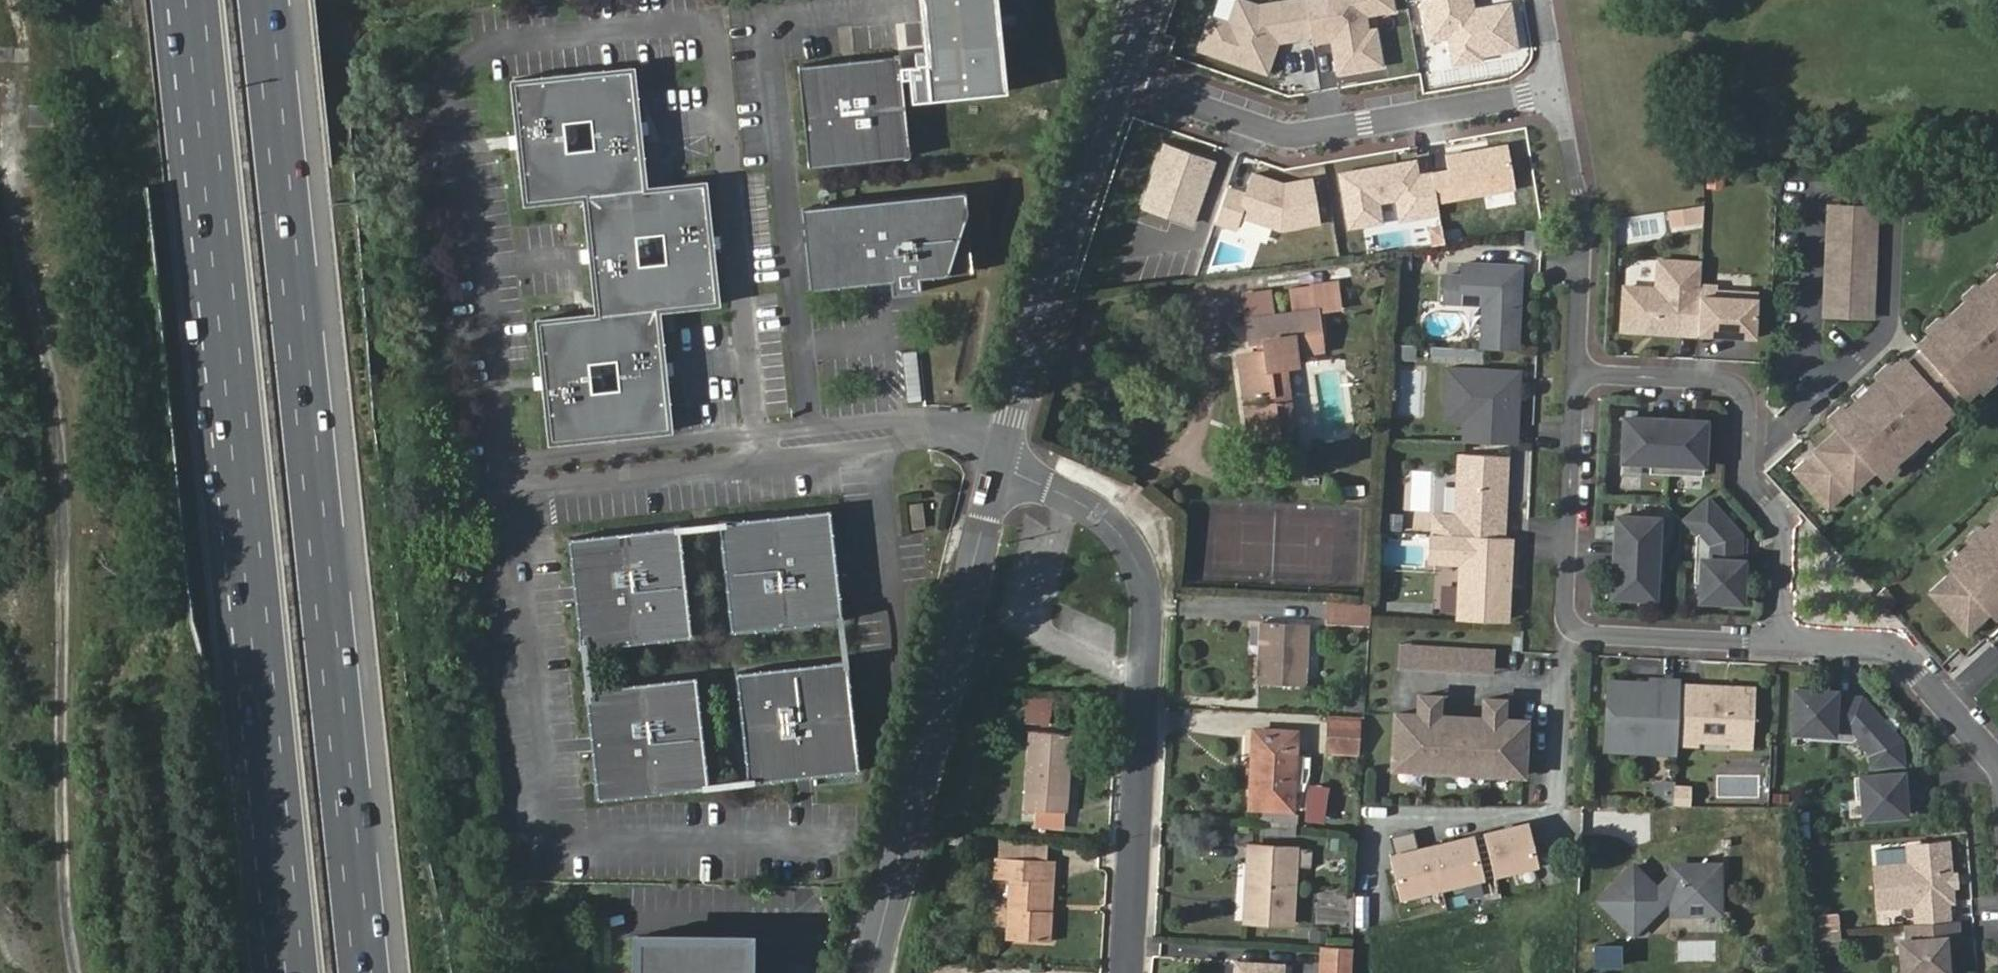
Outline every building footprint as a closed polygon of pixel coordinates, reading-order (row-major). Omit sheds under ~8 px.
[(926,62),(911,64),(915,104),(1011,93),(1001,0),(919,0),(926,62)] [(1209,15),(1199,48),(1266,71),(1277,39),(1308,33),(1303,0),(1285,0),(1258,4),(1247,0),(1236,0),(1228,22),(1209,15)] [(1308,33),(1310,44),(1332,40),(1337,74),(1385,66),(1378,26),(1369,27),(1367,15),(1397,10),(1396,0),(1303,0),(1308,33)] [(1420,1),(1427,45),(1448,42),(1451,62),(1520,50),(1512,1),(1472,7),(1471,0),(1424,0),(1420,1)] [(908,154),(899,57),(798,66),(807,163),(908,154)] [(649,186),(637,74),(636,71),(631,71),(630,66),(517,78),(518,83),(515,83),(512,83),(525,205),(583,199),(594,312),(543,318),(544,325),(537,326),(548,439),(558,438),(559,443),(669,432),(668,425),(672,425),(661,310),(715,305),(714,298),(719,298),(708,183),(702,183),(702,180),(649,186)] [(1211,162),(1163,145),(1142,206),(1190,222),(1211,162)] [(1416,159),(1336,173),(1346,231),(1383,224),(1380,204),(1395,201),(1398,222),(1438,216),(1436,202),(1512,189),(1504,145),(1444,156),(1446,169),(1419,174),(1416,159)] [(1245,195),(1228,188),(1217,219),(1239,227),(1242,217),(1280,231),(1320,225),(1313,178),(1283,183),(1253,172),(1245,195)] [(963,191),(802,206),(809,286),(890,278),(889,271),(917,269),(918,276),(971,271),(963,191)] [(1876,208),(1833,205),(1827,318),(1870,321),(1876,208)] [(1667,210),(1669,227),(1705,223),(1704,207),(1667,210)] [(1700,284),(1701,263),(1659,260),(1657,289),(1625,287),(1622,329),(1644,330),(1648,328),(1654,329),(1658,332),(1697,334),(1700,290),(1700,284)] [(1484,304),(1482,348),(1517,350),(1519,307),(1514,302),(1516,266),(1462,263),(1461,276),(1446,275),(1445,302),(1484,304)] [(890,278),(891,292),(919,290),(918,276),(917,269),(889,271),(890,278)] [(1794,471),(1828,509),(1851,488),(1852,490),(1874,469),(1880,476),(1954,409),(1949,404),(1961,392),(1966,398),(1997,369),(1997,271),(1917,345),(1923,351),(1910,362),(1905,356),(1832,423),(1838,429),(1816,449),(1817,450),(1794,471)] [(1243,292),(1250,342),(1263,341),(1264,349),(1239,353),(1244,397),(1274,393),(1270,367),(1299,364),(1298,353),(1323,349),(1319,310),(1342,307),(1338,281),(1291,288),(1294,311),(1274,314),(1270,289),(1243,292)] [(1700,290),(1698,324),(1714,325),(1713,335),(1755,338),(1758,292),(1717,290),(1717,285),(1700,284),(1700,290)] [(1714,325),(1698,324),(1697,334),(1713,335),(1714,325)] [(1386,359),(1406,360),(1406,345),(1387,344),(1386,359)] [(1517,428),(1519,386),(1510,386),(1503,378),(1503,369),(1446,367),(1444,406),(1480,408),(1478,442),(1507,444),(1508,428),(1517,428)] [(1246,406),(1250,439),(1279,436),(1275,402),(1246,406)] [(1703,474),(1706,420),(1687,419),(1688,424),(1654,422),(1655,417),(1625,416),(1622,459),(1650,461),(1650,472),(1703,474)] [(1516,444),(1517,428),(1508,428),(1507,444),(1516,444)] [(1505,502),(1507,455),(1460,453),(1457,516),(1435,515),(1434,533),(1500,537),(1503,536),(1505,509),(1500,508),(1500,502),(1505,502)] [(1708,499),(1686,519),(1699,533),(1696,535),(1694,582),(1700,582),(1700,600),(1742,602),(1743,579),(1738,578),(1740,534),(1708,499)] [(911,503),(913,528),(925,527),(923,502),(911,503)] [(829,510),(719,523),(731,634),(842,621),(829,510)] [(1383,528),(1402,530),(1403,514),(1384,512),(1383,528)] [(1659,518),(1616,515),(1615,539),(1620,539),(1619,572),(1614,572),(1612,596),(1655,598),(1656,580),(1662,580),(1664,535),(1658,535),(1659,518)] [(1927,592),(1964,632),(1986,613),(1992,620),(1997,614),(1997,516),(1944,565),(1950,572),(1927,592)] [(679,528),(568,541),(581,651),(692,638),(679,528)] [(1507,619),(1510,555),(1499,554),(1500,537),(1434,533),(1432,533),(1430,561),(1462,562),(1459,616),(1507,619)] [(1510,555),(1511,537),(1500,537),(1499,554),(1510,555)] [(1883,587),(1876,594),(1888,608),(1896,601),(1883,587)] [(1371,602),(1327,598),(1325,620),(1369,624),(1371,602)] [(1261,621),(1257,682),(1306,684),(1310,623),(1261,621)] [(1494,674),(1495,649),(1399,644),(1398,670),(1494,674)] [(847,661),(736,673),(748,784),(859,771),(847,661)] [(696,678),(585,691),(598,802),(709,789),(696,678)] [(1680,684),(1680,680),(1650,679),(1650,684),(1636,683),(1636,688),(1629,687),(1629,682),(1608,681),(1605,749),(1626,750),(1627,738),(1677,741),(1678,732),(1680,684)] [(1751,735),(1754,687),(1734,687),(1729,691),(1705,690),(1700,685),(1680,684),(1678,732),(1698,733),(1698,728),(1703,723),(1727,724),(1732,729),(1731,734),(1751,735)] [(1816,691),(1793,690),(1791,732),(1809,733),(1808,739),(1851,741),(1854,738),(1871,753),(1872,765),(1902,763),(1900,741),(1870,707),(1851,706),(1851,698),(1816,696),(1816,691)] [(1052,724),(1053,696),(1025,695),(1024,722),(1052,724)] [(1442,710),(1442,697),(1422,696),(1421,710),(1442,710)] [(1506,714),(1507,700),(1486,699),(1485,713),(1506,714)] [(1526,776),(1529,721),(1397,714),(1394,769),(1526,776)] [(1329,720),(1326,753),(1360,755),(1362,722),(1329,720)] [(1254,730),(1249,806),(1293,808),(1297,732),(1254,730)] [(1031,732),(1025,809),(1067,812),(1072,734),(1031,732)] [(1898,773),(1854,777),(1856,800),(1862,799),(1864,817),(1906,814),(1904,791),(1899,791),(1898,773)] [(1309,781),(1306,819),(1327,821),(1330,783),(1309,781)] [(1655,783),(1655,793),(1674,794),(1675,788),(1675,784),(1655,783)] [(1674,794),(1674,807),(1690,807),(1692,789),(1675,788),(1674,794)] [(1655,793),(1654,807),(1674,807),(1674,794),(1655,793)] [(1527,822),(1487,832),(1497,875),(1536,865),(1527,822)] [(1389,838),(1394,857),(1418,851),(1413,832),(1389,838)] [(1404,897),(1483,878),(1473,838),(1418,851),(1394,857),(1404,897)] [(1000,839),(1000,857),(1047,860),(1048,842),(1000,839)] [(1947,901),(1943,843),(1903,846),(1905,865),(1870,867),(1873,906),(1910,904),(1912,924),(1922,923),(1944,921),(1942,901),(1947,901)] [(1249,845),(1244,921),(1292,923),(1296,867),(1312,867),(1312,848),(1249,845)] [(1047,860),(1000,857),(997,857),(995,877),(1011,879),(1007,938),(1051,941),(1052,910),(1044,909),(1047,860)] [(1056,861),(1047,860),(1044,909),(1052,910),(1056,861)] [(1720,912),(1720,865),(1673,865),(1674,874),(1658,889),(1635,863),(1601,895),(1632,930),(1670,896),(1673,899),(1673,912),(1720,912)] [(1819,912),(1819,951),(1841,951),(1841,912),(1819,912)] [(1959,935),(1958,920),(1944,921),(1922,923),(1924,938),(1949,936),(1959,935)] [(1946,960),(1951,960),(1949,936),(1924,938),(1922,923),(1912,924),(1906,924),(1907,939),(1900,939),(1902,972),(1953,972),(1952,972),(1948,972),(1946,960)] [(637,934),(636,972),(748,972),(749,936),(637,934)] [(1355,947),(1321,946),(1319,972),(1353,972),(1355,947)] [(1284,965),(1237,963),(1237,972),(1283,972),(1284,965)]
